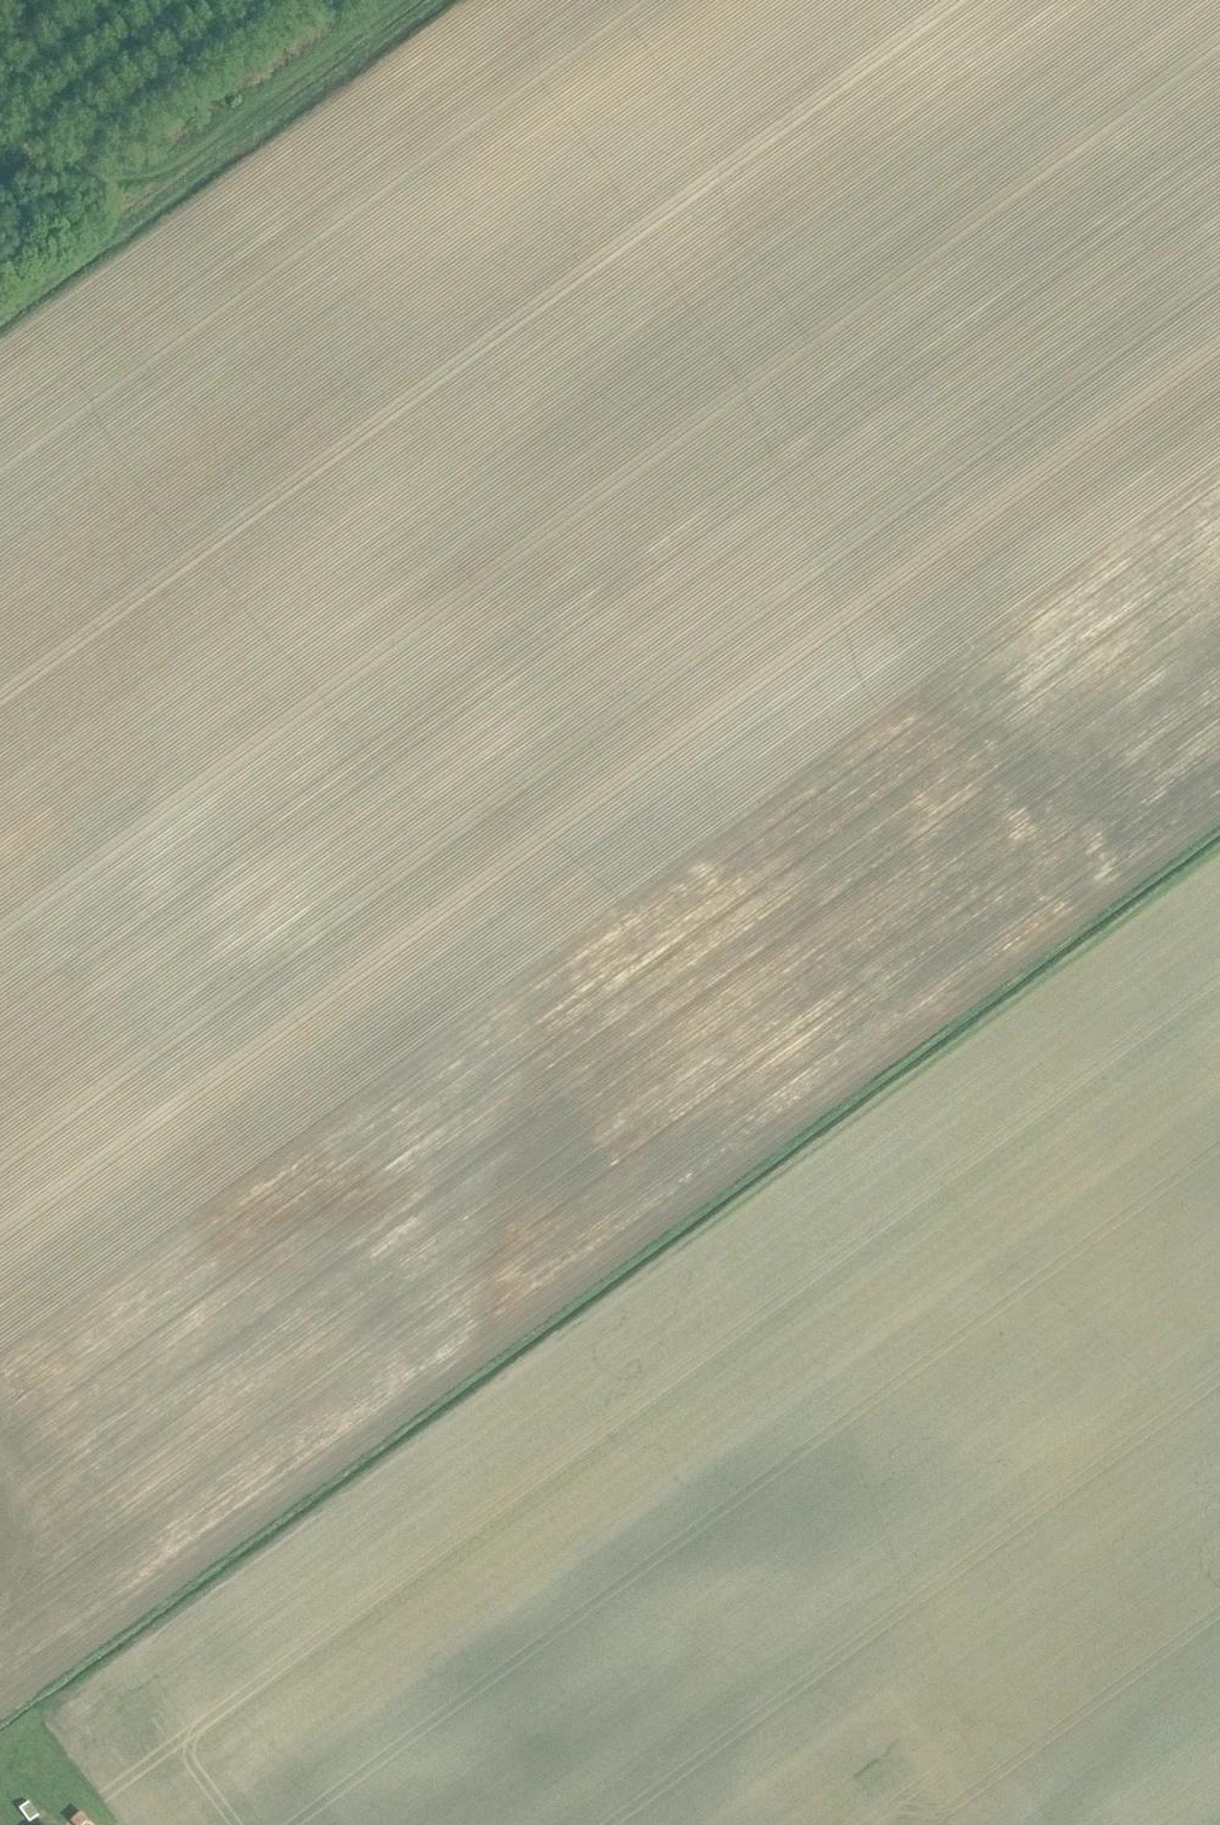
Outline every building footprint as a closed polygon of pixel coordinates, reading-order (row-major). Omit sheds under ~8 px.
[(39,1816),(29,1803),(20,1810),(30,1823),(39,1816)]
